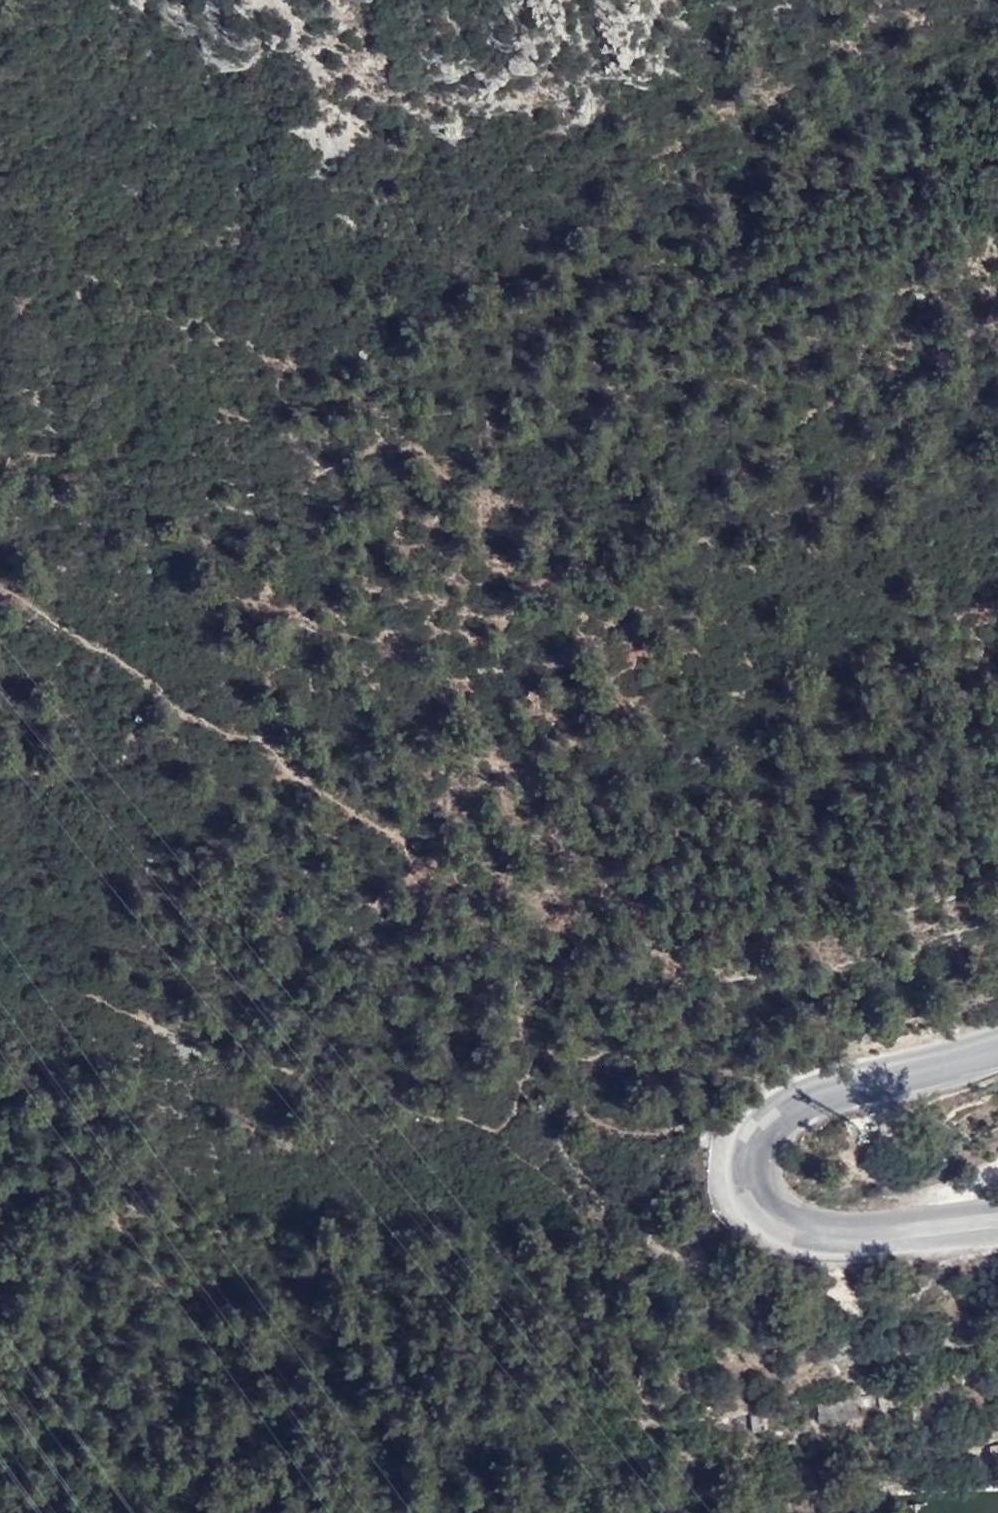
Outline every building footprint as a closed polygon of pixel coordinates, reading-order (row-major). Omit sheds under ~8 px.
[(839,1420),(878,1413),(875,1395),(836,1402),(839,1420)] [(988,1446),(993,1464),(997,1463),(997,1444),(988,1446)]
